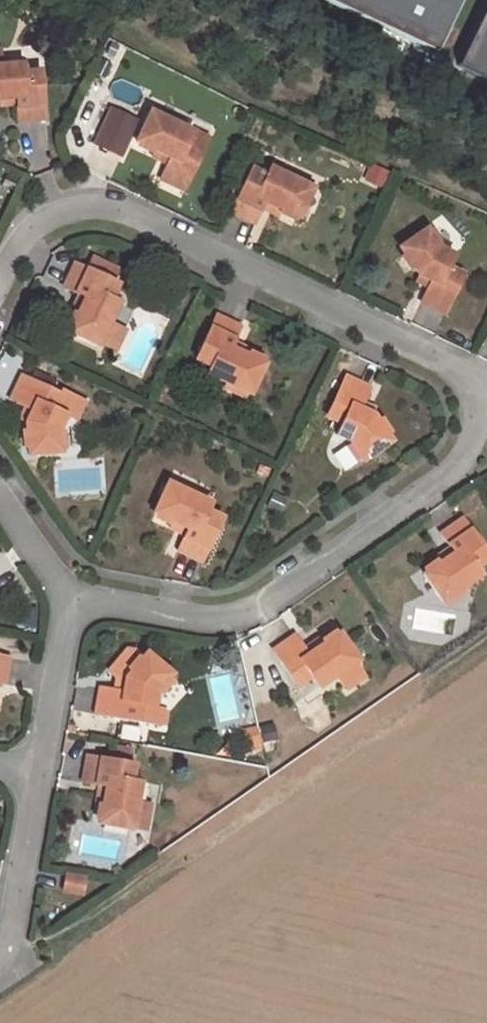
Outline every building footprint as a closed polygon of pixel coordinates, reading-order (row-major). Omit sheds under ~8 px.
[(461,0),(331,0),(437,50),(461,0)] [(457,63),(486,77),(486,2),(457,63)] [(8,56),(7,40),(0,40),(0,57),(8,56)] [(0,57),(0,91),(1,91),(19,90),(20,97),(20,113),(49,111),(48,67),(28,68),(28,55),(8,56),(0,57)] [(157,99),(154,105),(179,116),(181,112),(157,99)] [(179,116),(154,105),(150,103),(136,135),(154,143),(170,150),(166,158),(159,171),(185,183),(204,145),(189,138),(195,123),(179,116)] [(137,124),(110,111),(93,145),(120,158),(137,124)] [(170,150),(154,143),(151,150),(166,158),(170,150)] [(313,180),(288,169),(271,161),(265,174),(248,167),(230,205),(254,217),(262,202),(265,196),(282,204),(300,213),(315,181),(313,180)] [(290,164),(288,169),(313,180),(315,175),(290,164)] [(279,210),(282,204),(265,196),(262,202),(279,210)] [(430,274),(426,281),(420,294),(446,306),(466,266),(449,258),(454,248),(438,241),(426,220),(398,239),(414,267),(430,274)] [(64,281),(77,287),(84,290),(77,307),(68,325),(100,340),(101,337),(112,315),(121,296),(108,290),(117,274),(76,254),(64,281)] [(412,274),(426,281),(430,274),(414,267),(412,274)] [(84,290),(77,287),(70,304),(77,307),(84,290)] [(231,342),(234,335),(241,320),(216,308),(197,348),(212,355),(207,368),(225,376),(248,386),(251,388),(265,358),(247,350),(231,342)] [(117,317),(112,315),(101,337),(106,340),(117,317)] [(251,342),(234,335),(231,342),(247,350),(251,342)] [(359,401),(363,393),(370,378),(347,366),(327,408),(341,414),(335,427),(351,434),(364,453),(391,434),(373,408),(359,401)] [(65,448),(64,423),(70,408),(81,414),(90,395),(67,384),(65,387),(27,369),(15,394),(29,401),(36,404),(30,418),(32,450),(65,448)] [(248,386),(225,376),(222,383),(244,394),(248,386)] [(377,400),(363,393),(359,401),(373,408),(377,400)] [(36,404),(29,401),(22,414),(30,418),(36,404)] [(175,469),(172,475),(195,486),(198,479),(175,469)] [(195,486),(172,475),(168,473),(154,504),(173,513),(189,520),(185,528),(178,542),(204,554),(224,512),(208,505),(213,494),(195,486)] [(448,542),(452,549),(437,559),(421,570),(441,596),(443,595),(464,580),(480,569),(474,560),(486,551),(486,547),(462,512),(438,529),(448,542)] [(189,520),(173,513),(170,521),(185,528),(189,520)] [(452,549),(448,542),(434,553),(437,559),(452,549)] [(464,580),(443,595),(446,599),(467,586),(464,580)] [(307,649),(303,643),(293,628),(270,646),(295,681),(309,671),(317,683),(333,673),(332,671),(354,657),(356,655),(336,628),(322,638),(307,649)] [(318,632),(303,643),(307,649),(322,638),(318,632)] [(0,651),(0,679),(5,680),(9,653),(0,651)] [(171,674),(146,653),(143,657),(138,653),(127,651),(109,672),(116,678),(125,679),(124,691),(114,690),(100,687),(96,714),(158,725),(161,708),(154,706),(156,692),(171,674)] [(357,662),(354,657),(332,671),(333,673),(336,676),(357,662)] [(125,679),(116,678),(114,690),(124,691),(125,679)] [(82,782),(98,785),(107,786),(104,805),(100,823),(134,830),(135,828),(139,802),(143,781),(128,778),(131,762),(88,755),(82,782)] [(107,786),(98,785),(95,803),(104,805),(107,786)] [(154,804),(139,802),(135,828),(149,830),(154,804)] [(85,880),(64,876),(61,892),(82,895),(85,880)]
